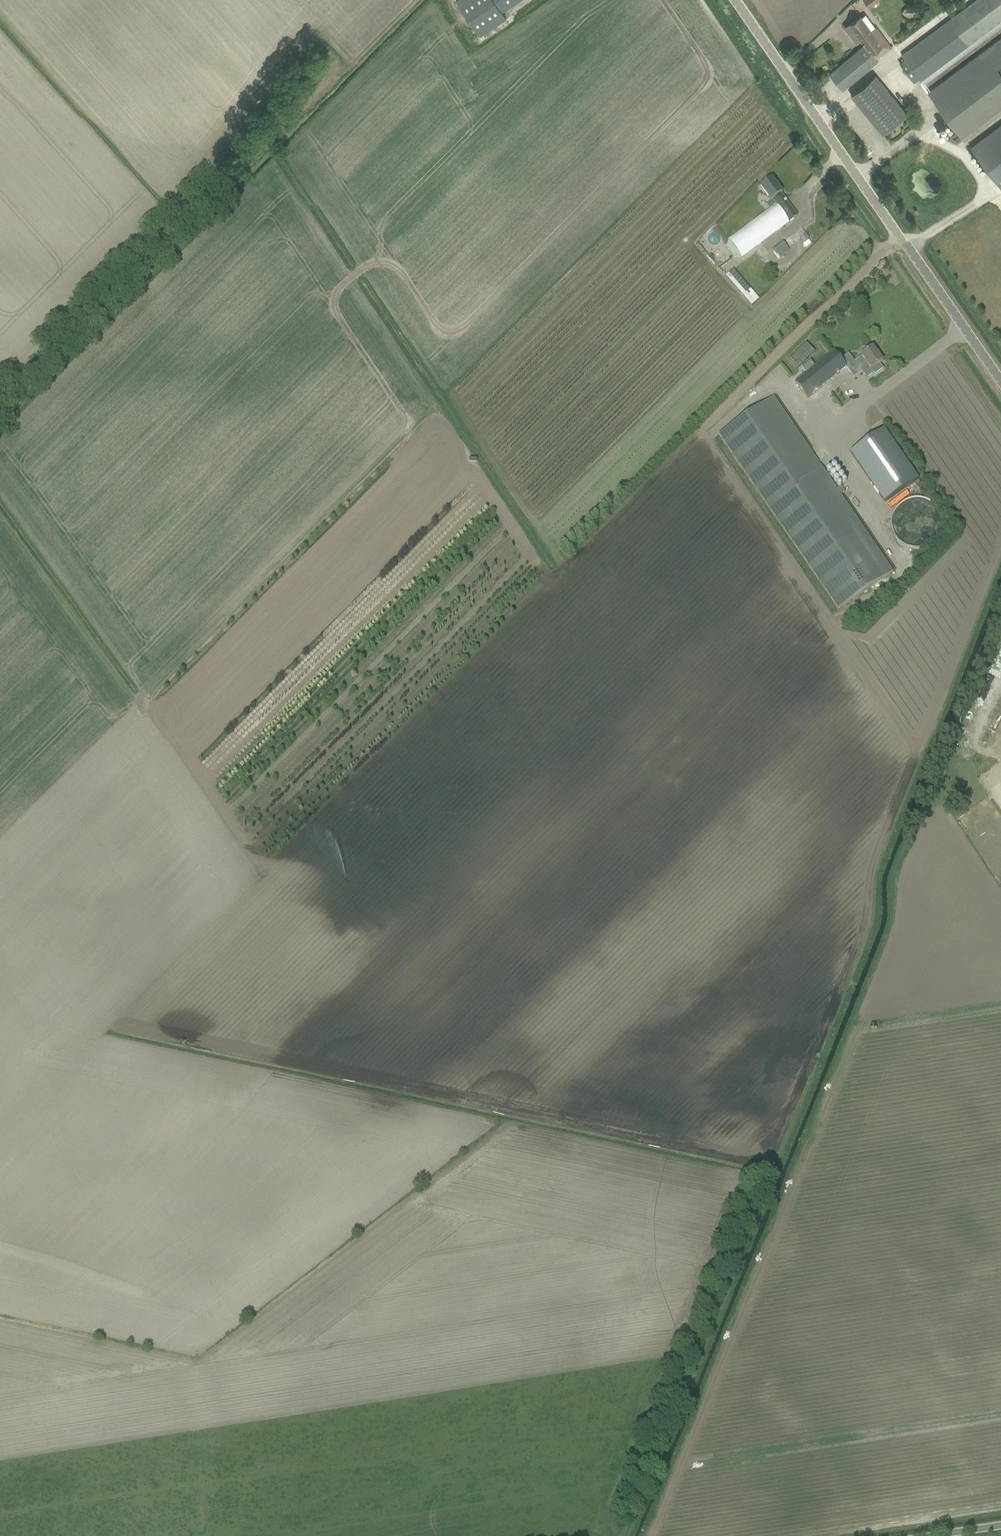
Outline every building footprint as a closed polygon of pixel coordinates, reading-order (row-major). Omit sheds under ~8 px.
[(480,34),(507,17),(503,11),(519,0),(457,0),(480,34)] [(926,83),(1000,27),(1000,0),(974,0),(902,54),(905,58),(900,62),(913,79),(918,75),(920,78),(921,80),(923,79),(926,83)] [(859,16),(853,20),(845,26),(856,41),(861,38),(867,46),(861,51),(859,49),(830,73),(843,89),(851,83),(879,61),(877,58),(891,47),(876,27),(871,31),(859,16)] [(929,93),(965,141),(1000,114),(1000,39),(929,93)] [(876,74),(851,95),(883,133),(908,113),(876,74)] [(1000,188),(1000,126),(972,148),(1000,188)] [(760,188),(771,202),(767,205),(771,210),(729,242),(738,255),(742,259),(789,223),(798,217),(781,195),(782,194),(772,179),(760,188)] [(779,260),(789,252),(782,243),(772,251),(779,260)] [(732,269),(724,276),(751,306),(759,299),(732,269)] [(870,371),(871,371),(875,376),(883,370),(879,365),(883,362),(873,348),(865,354),(861,357),(865,364),(860,368),(864,373),(869,370),(870,371)] [(794,384),(796,386),(807,400),(846,369),(833,353),(794,384)] [(893,572),(774,398),(719,435),(838,610),(893,572)] [(883,431),(850,454),(885,504),(918,481),(883,431)] [(936,519),(933,512),(928,506),(921,502),(914,501),(907,502),(900,505),(895,510),(891,517),(890,524),(891,532),(895,539),(901,544),(908,547),(916,548),(924,545),(930,541),(935,535),(937,527),(936,519)]
